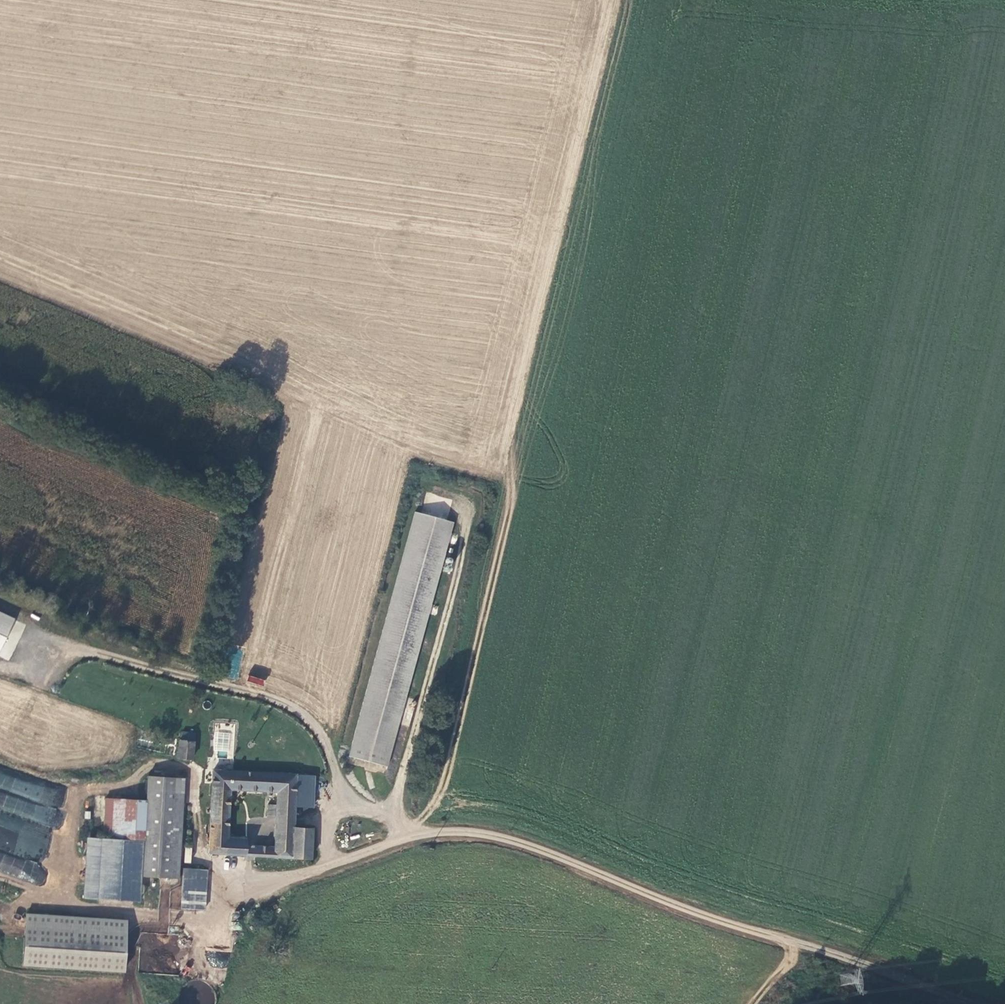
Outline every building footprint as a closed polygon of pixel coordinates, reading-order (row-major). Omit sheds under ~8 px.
[(420,509),(352,752),(388,762),(456,519),(420,509)] [(240,661),(231,660),(229,678),(238,679),(240,661)] [(249,675),(247,682),(263,686),(265,680),(249,675)] [(185,726),(184,734),(187,735),(193,735),(197,735),(198,728),(185,726)] [(193,739),(193,735),(187,735),(186,738),(184,737),(180,753),(194,756),(197,739),(193,739)] [(260,841),(255,852),(313,855),(314,848),(314,825),(295,823),(297,800),(299,771),(218,766),(212,823),(212,850),(248,852),(248,836),(237,835),(238,822),(231,822),(232,785),(279,788),(278,801),(271,801),(270,812),(278,812),(278,822),(277,841),(264,841),(260,841)] [(40,885),(42,885),(46,876),(46,870),(39,867),(51,836),(51,832),(55,821),(55,818),(56,814),(57,805),(61,806),(61,802),(64,794),(0,771),(0,870),(40,885)] [(145,834),(143,871),(173,873),(180,773),(149,771),(147,797),(145,834)] [(318,772),(299,771),(297,800),(315,802),(318,772)] [(106,833),(145,834),(147,797),(108,794),(106,833)] [(209,866),(185,864),(181,904),(205,906),(209,866)] [(127,913),(27,904),(22,955),(122,965),(127,913)]
